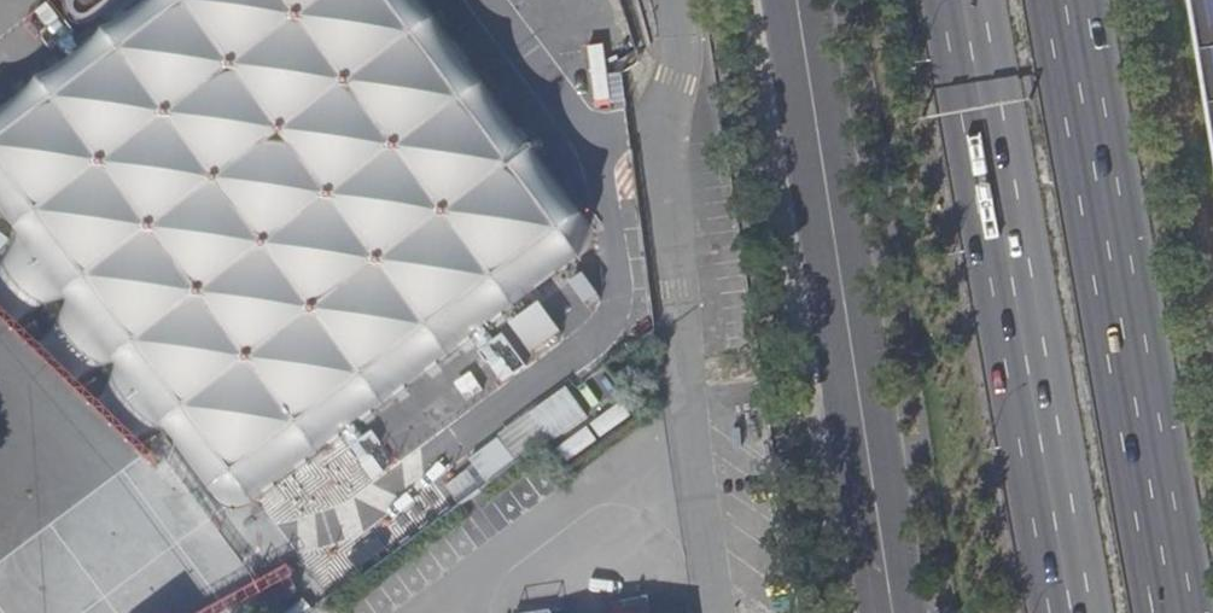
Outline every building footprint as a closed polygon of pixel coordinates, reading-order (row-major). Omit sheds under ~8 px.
[(0,158),(0,328),(156,484),(173,465),(206,513),(231,495),(559,252),(371,0),(214,0),(0,158)] [(1212,136),(1212,0),(1191,0),(1212,136)] [(612,65),(593,68),(597,102),(616,99),(612,65)] [(583,309),(599,300),(586,276),(570,285),(583,309)] [(543,306),(509,325),(528,359),(562,340),(543,306)] [(532,412),(554,442),(588,416),(566,387),(532,412)] [(622,401),(591,424),(601,438),(632,415),(622,401)] [(588,426),(557,449),(567,464),(598,441),(588,426)]
